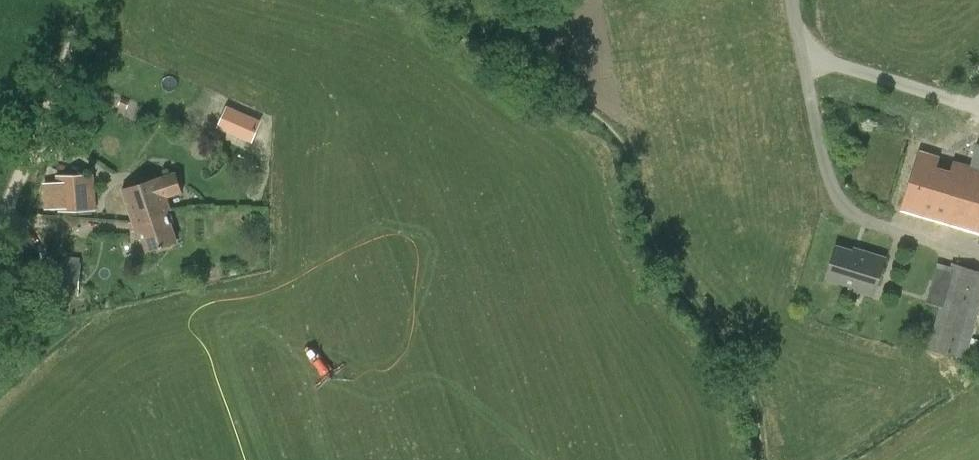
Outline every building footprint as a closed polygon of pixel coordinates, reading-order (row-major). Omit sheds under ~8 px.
[(978,169),(920,151),(902,208),(978,232),(978,170),(978,169)] [(167,197),(183,192),(176,172),(160,178),(160,177),(122,189),(133,221),(167,210),(167,211),(171,209),(167,197)] [(46,207),(58,207),(59,212),(97,210),(94,174),(56,176),(57,181),(45,182),(46,207)] [(133,221),(136,232),(141,230),(147,250),(177,241),(167,211),(167,210),(133,221)] [(874,294),(885,258),(862,251),(861,253),(837,246),(828,277),(857,286),(856,289),(874,294)] [(38,282),(40,260),(21,258),(19,280),(38,282)] [(78,288),(81,262),(55,259),(52,285),(78,288)] [(946,287),(932,283),(927,300),(941,304),(929,346),(966,357),(978,314),(978,270),(953,262),(946,287)]
